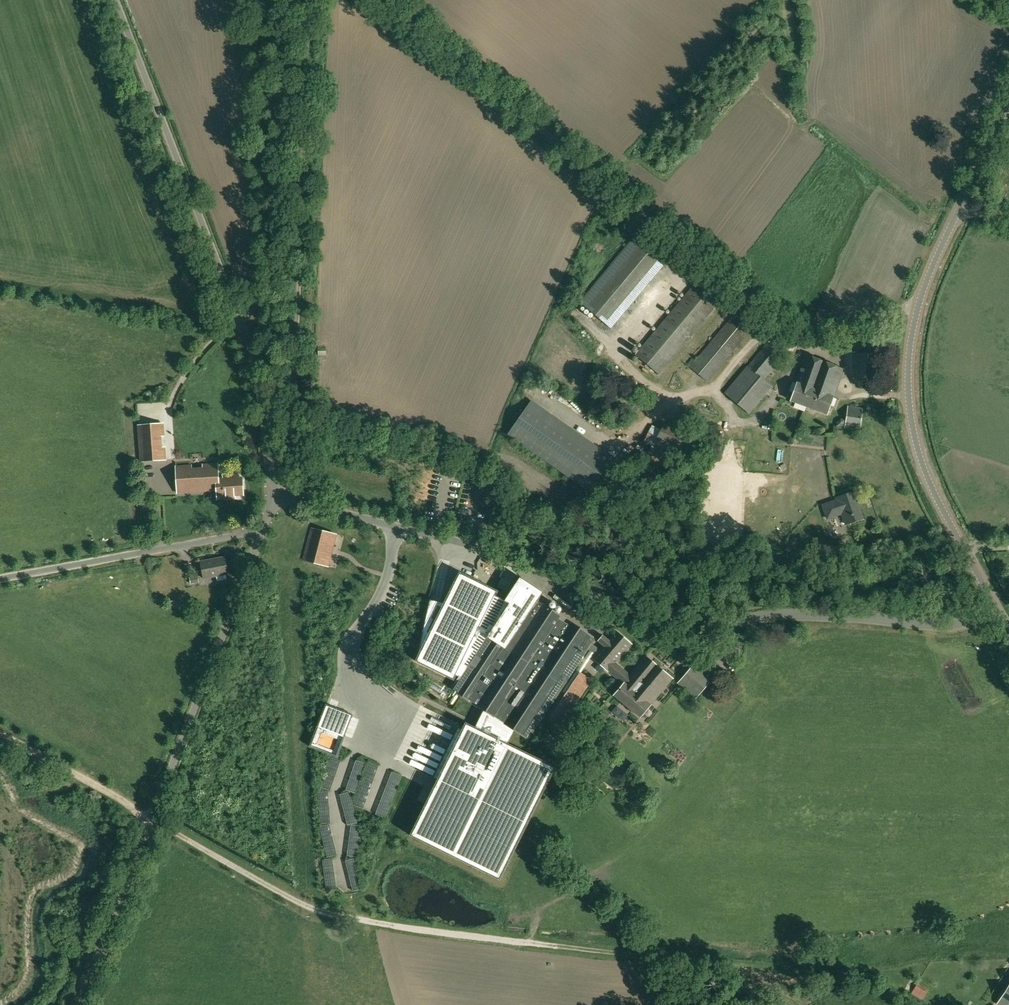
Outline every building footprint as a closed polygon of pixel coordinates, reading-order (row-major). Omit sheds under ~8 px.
[(667,261),(637,236),(545,345),(576,370),(667,261)] [(720,301),(700,285),(697,282),(636,355),(659,374),(720,301)] [(687,365),(700,375),(707,382),(752,328),(735,314),(696,361),(693,358),(687,365)] [(772,387),(764,380),(784,355),(769,342),(748,367),(748,366),(725,394),(749,414),(772,387)] [(317,347),(317,355),(326,355),(326,347),(317,347)] [(807,355),(791,401),(827,414),(843,369),(807,355)] [(532,402),(508,436),(592,494),(616,460),(532,402)] [(863,408),(848,407),(845,428),(860,430),(863,408)] [(147,425),(138,425),(141,461),(150,461),(150,458),(156,457),(157,460),(165,460),(165,447),(161,448),(161,436),(164,436),(163,424),(154,424),(154,427),(147,428),(147,425)] [(692,463),(698,450),(694,448),(663,432),(655,448),(653,452),(669,460),(673,453),(692,463)] [(191,465),(176,466),(177,493),(219,491),(219,499),(235,499),(234,495),(243,494),(242,479),(222,480),(222,482),(218,482),(217,464),(212,464),(212,465),(208,466),(208,465),(203,465),(203,471),(191,472),(191,465)] [(837,500),(834,501),(823,505),(827,518),(842,513),(846,524),(863,519),(857,503),(859,502),(855,491),(837,497),(837,500)] [(312,528),(304,560),(327,566),(335,534),(312,528)] [(225,558),(201,562),(204,578),(228,574),(225,558)] [(439,778),(411,835),(499,879),(554,767),(508,745),(515,730),(528,738),(587,649),(590,650),(593,653),(596,654),(599,649),(590,643),(594,638),(538,601),(537,601),(543,592),(520,577),(505,600),(495,595),(497,592),(460,573),(442,608),(437,607),(439,602),(431,600),(430,606),(431,600),(430,600),(416,660),(454,679),(456,675),(461,678),(453,690),(484,709),(475,728),(466,724),(462,732),(458,740),(454,748),(450,756),(447,763),(443,770),(439,778)] [(675,628),(669,641),(681,645),(686,632),(675,628)] [(596,654),(592,658),(609,671),(624,684),(614,695),(641,717),(673,678),(647,656),(631,675),(616,663),(632,644),(615,630),(608,640),(603,635),(597,642),(602,646),(599,649),(596,654)] [(703,645),(708,651),(717,644),(712,637),(703,645)] [(694,664),(678,683),(696,698),(712,679),(694,664)] [(576,679),(549,719),(550,719),(562,727),(593,680),(588,677),(580,672),(576,679)] [(332,704),(313,743),(338,756),(357,716),(332,704)] [(602,773),(614,759),(606,753),(594,766),(602,773)] [(922,998),(927,990),(910,980),(905,988),(922,998)] [(998,1003),(1001,1004),(1008,1004),(1008,985),(998,1003)]
